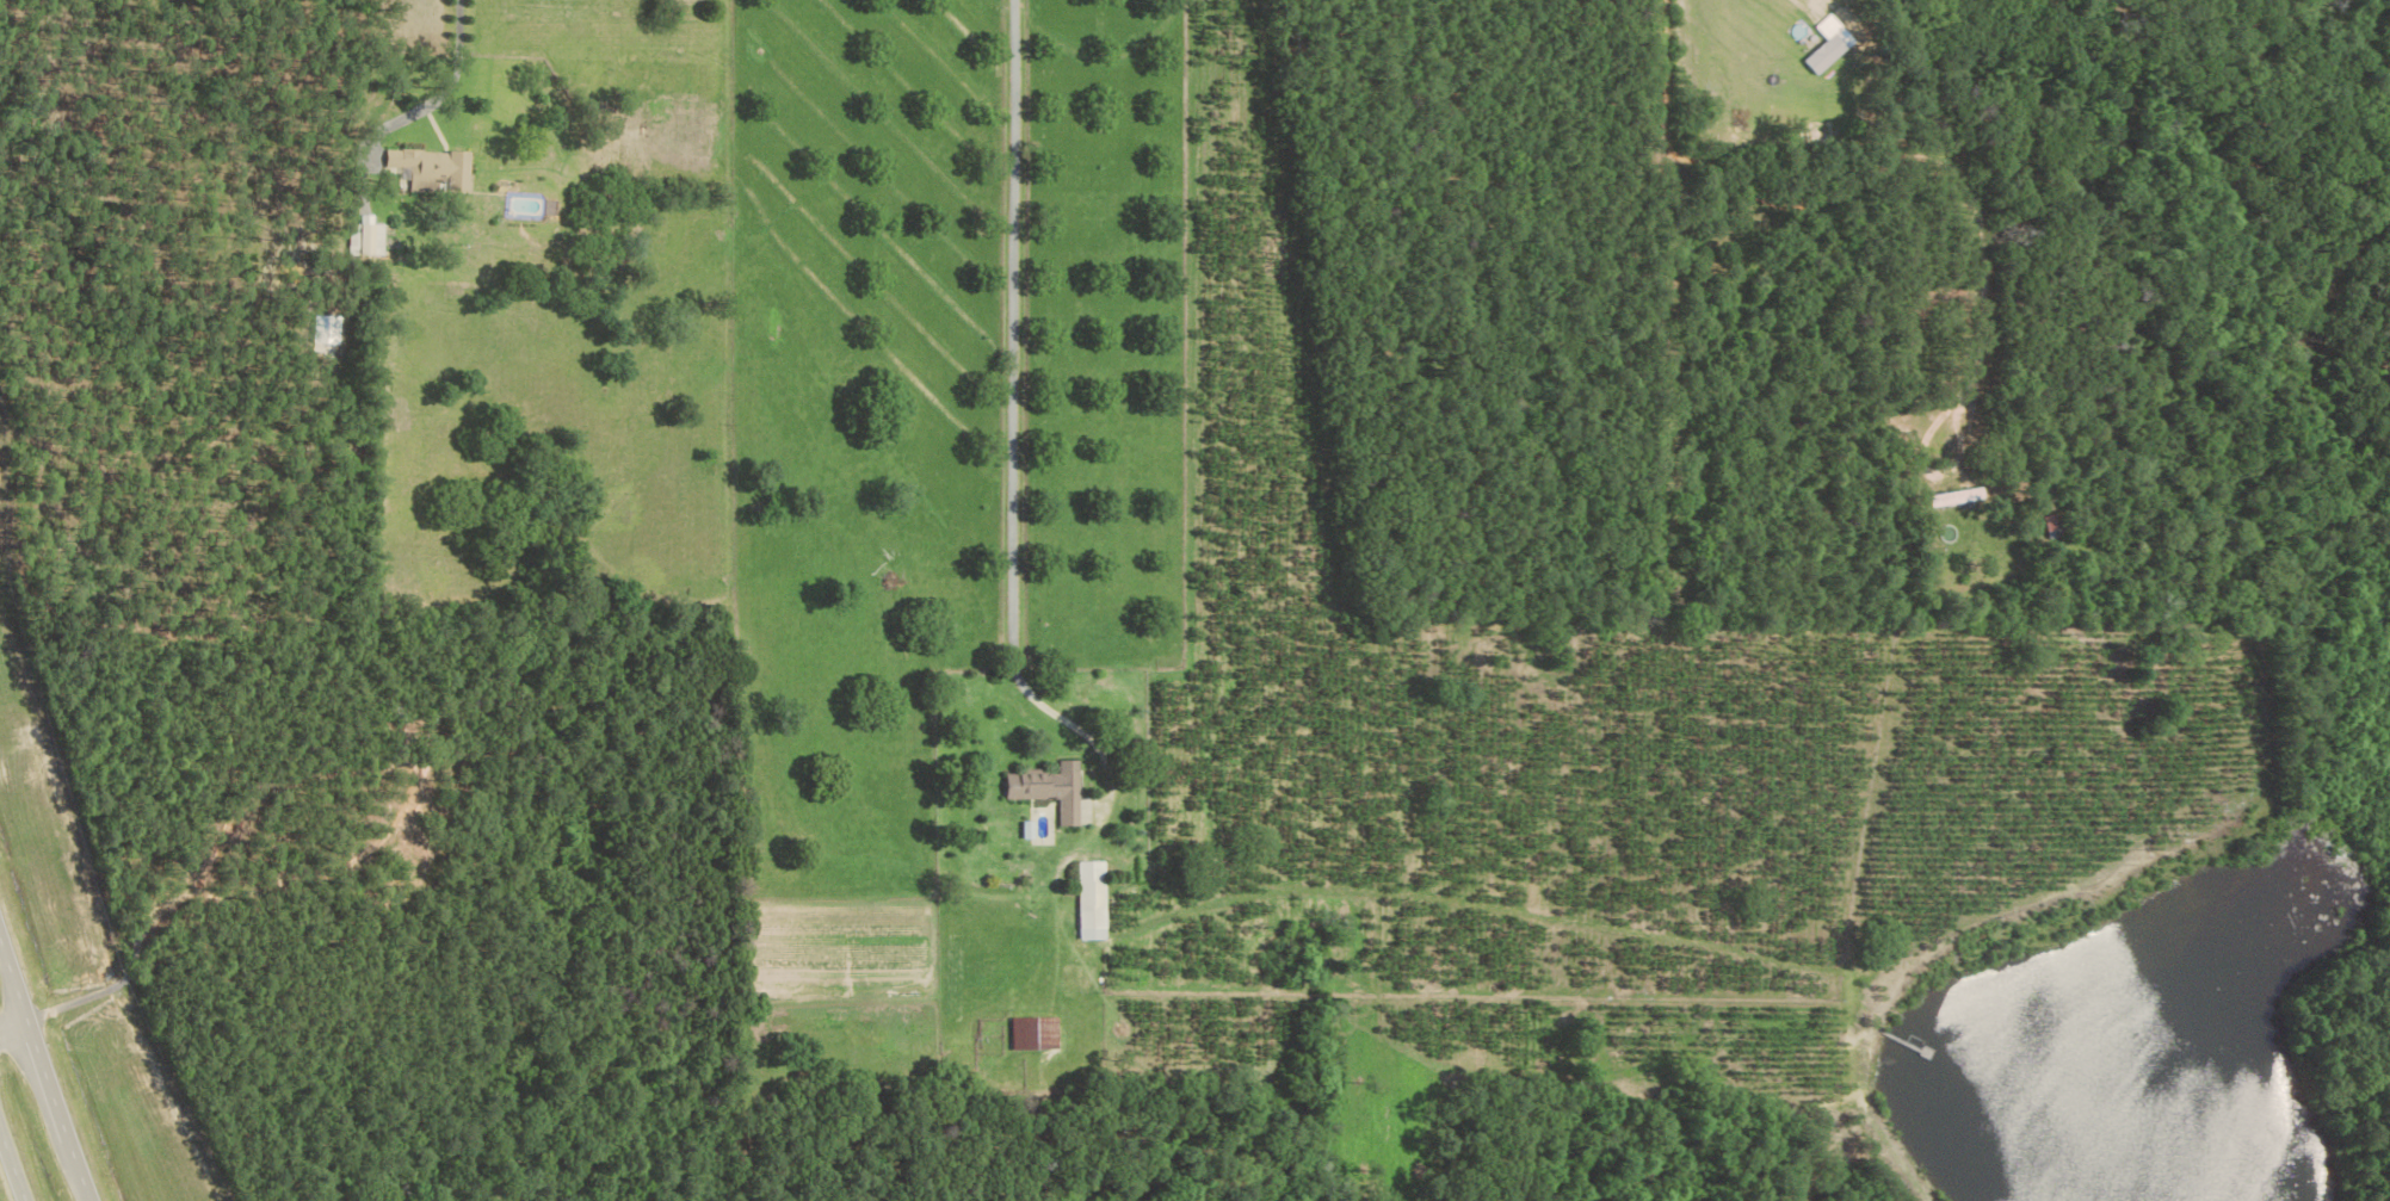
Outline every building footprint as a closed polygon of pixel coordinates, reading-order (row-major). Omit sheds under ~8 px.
[(1816,75),(1855,43),(1831,13),(1816,26),(1828,41),(1804,60),(1816,75)] [(466,193),(468,154),(375,149),(374,169),(409,171),(408,190),(466,193)] [(348,254),(382,255),(383,225),(349,224),(348,254)] [(1931,505),(1980,503),(1979,491),(1930,494),(1931,505)] [(1083,759),(1083,824),(1063,824),(1063,797),(1007,797),(1008,770),(1020,770),(1020,767),(1052,767),(1052,770),(1063,772),(1064,757),(1083,759)] [(1106,862),(1080,863),(1081,941),(1108,940),(1106,862)] [(1014,1051),(1061,1050),(1060,1017),(1013,1019),(1014,1051)]
